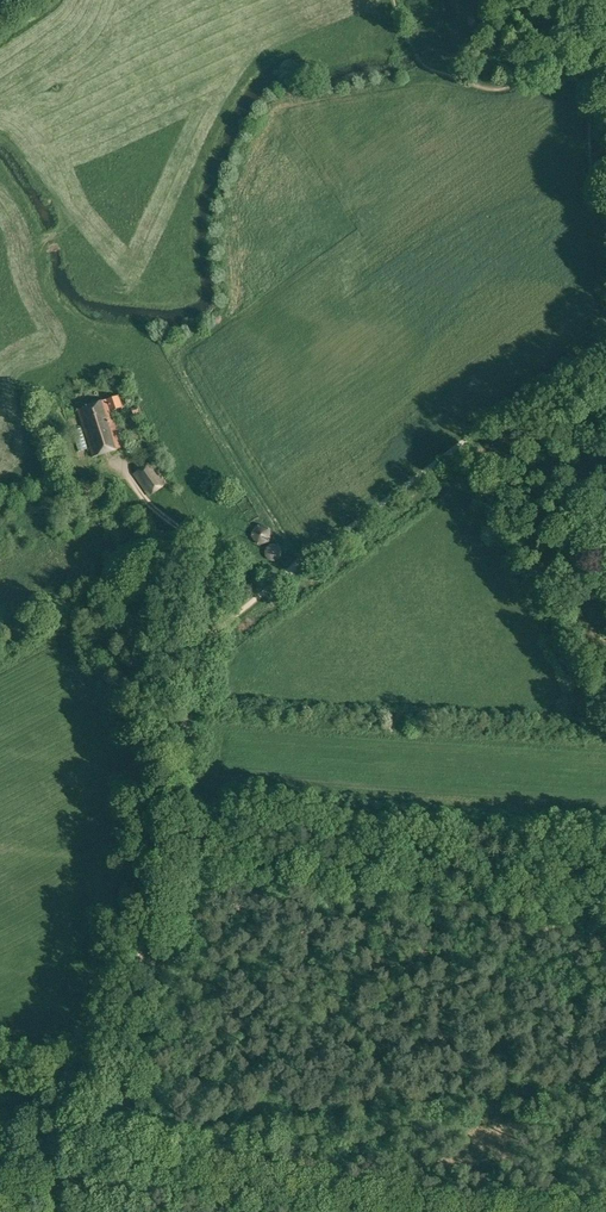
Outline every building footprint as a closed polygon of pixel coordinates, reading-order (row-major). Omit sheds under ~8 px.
[(478,27),(481,23),(480,18),(476,15),(471,16),(469,20),(469,24),(473,27),(478,27)] [(77,408),(93,456),(123,447),(111,410),(122,407),(118,395),(77,408)] [(88,448),(82,428),(72,431),(78,451),(88,448)] [(133,474),(149,496),(168,482),(152,461),(133,474)] [(283,545),(269,546),(271,557),(284,555),(283,545)]
